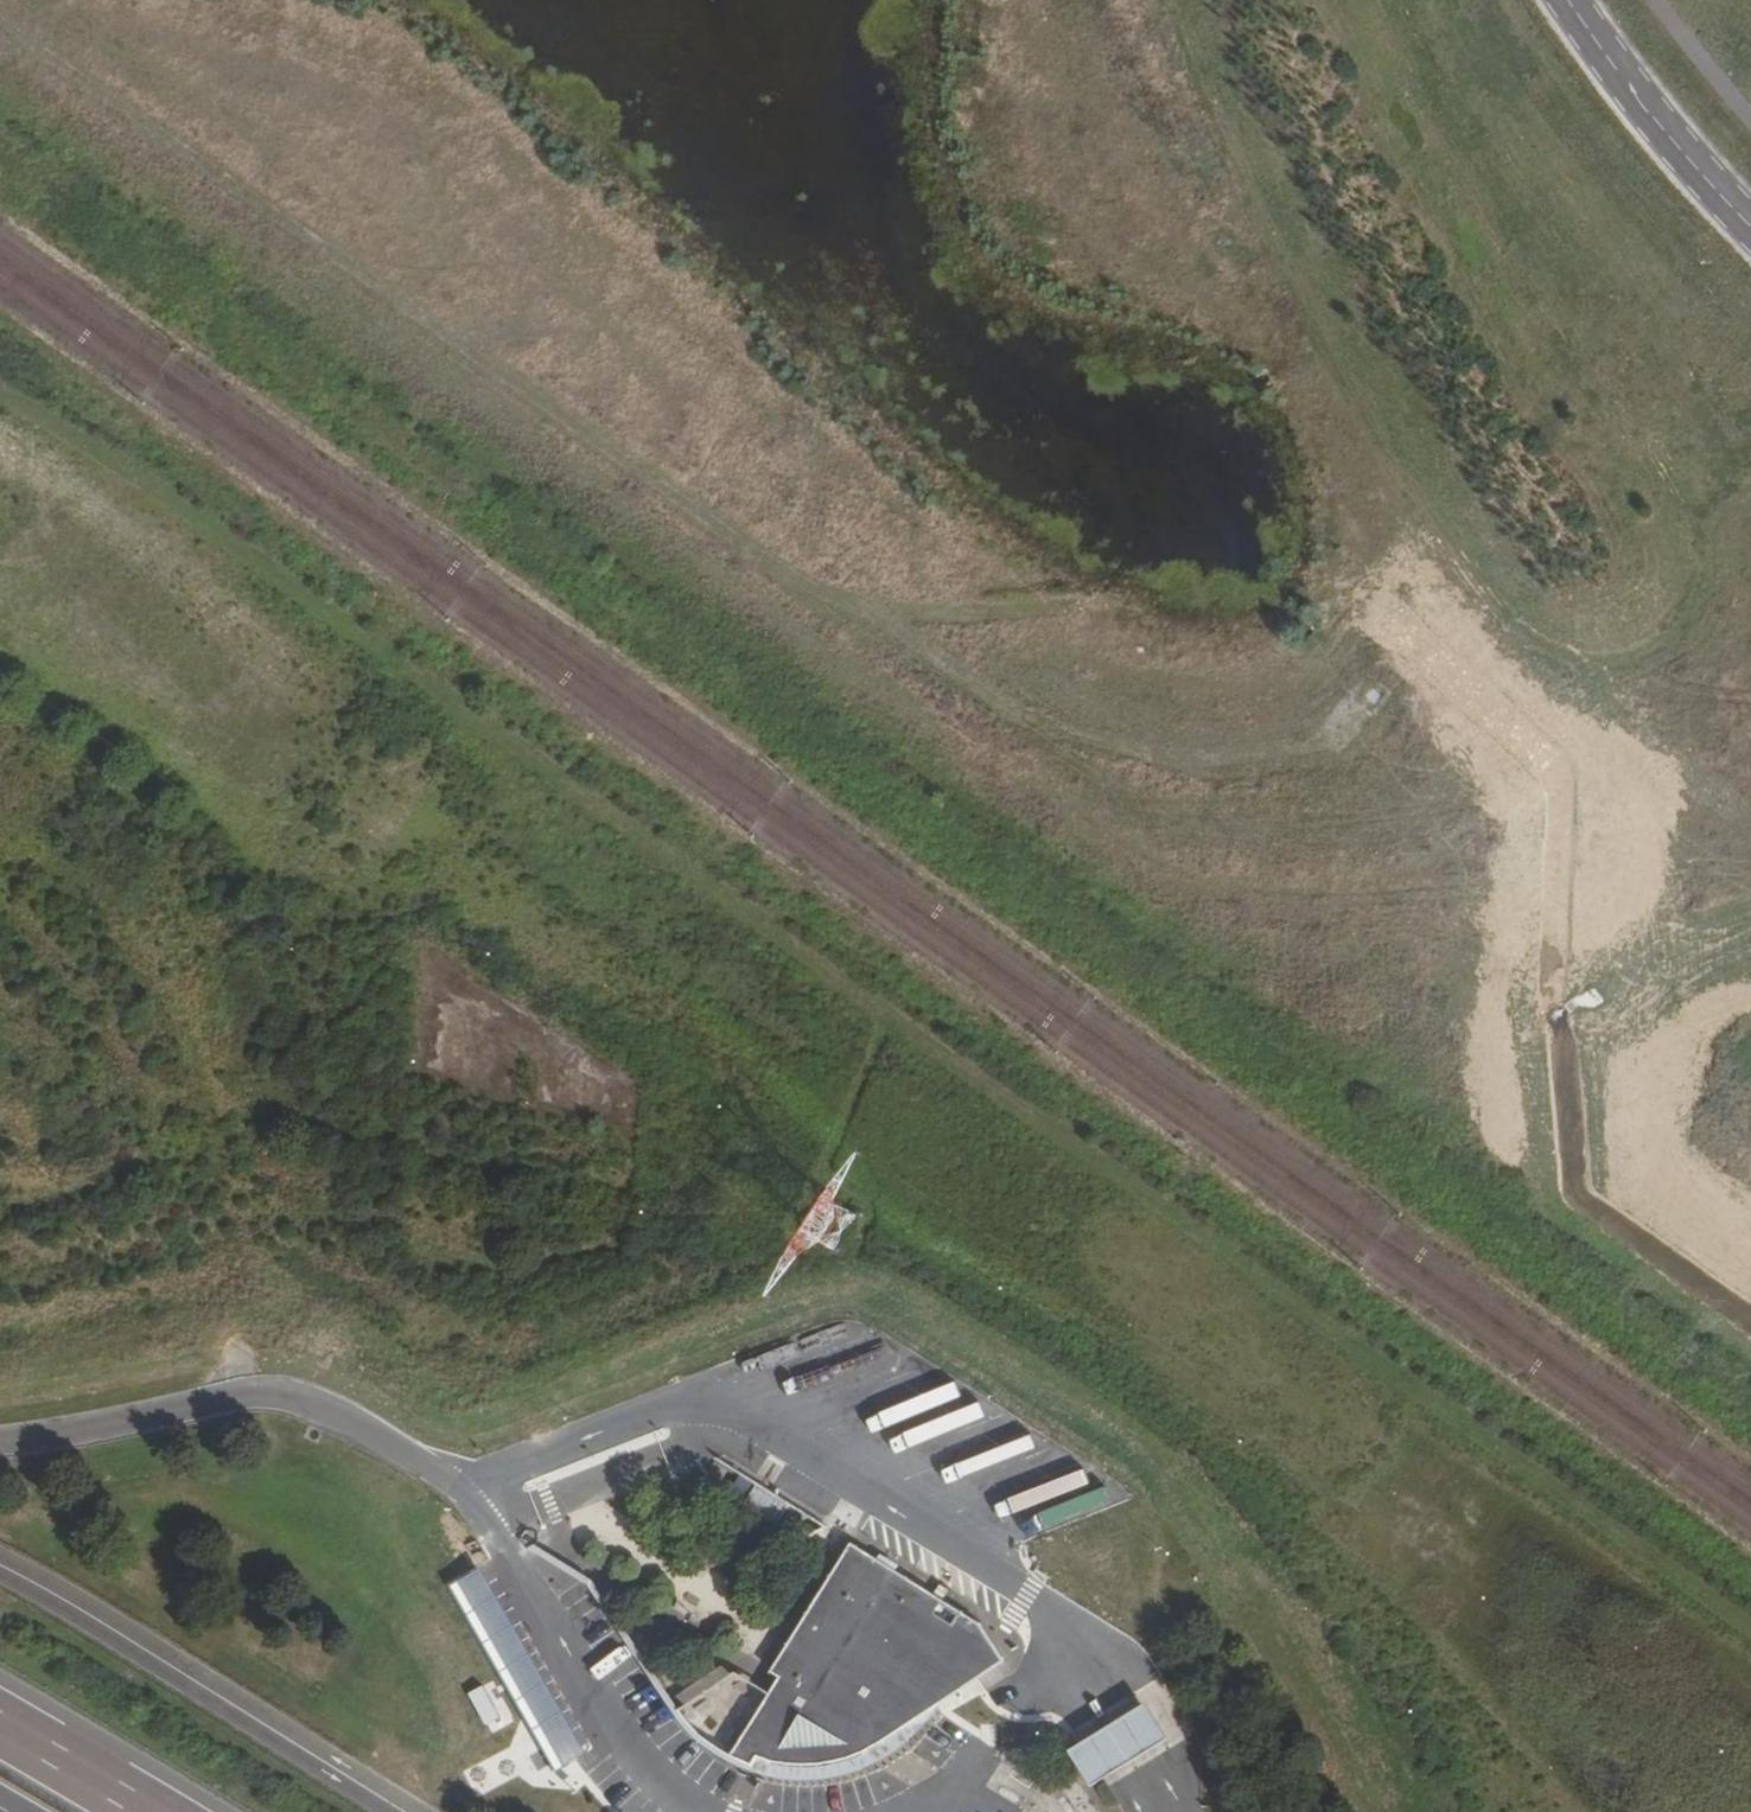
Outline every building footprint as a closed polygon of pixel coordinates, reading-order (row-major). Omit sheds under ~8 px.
[(757,1484),(745,1502),(777,1523),(789,1505),(757,1484)] [(980,1628),(854,1549),(774,1675),(788,1683),(778,1699),(771,1696),(734,1757),(745,1762),(756,1766),(762,1758),(769,1760),(778,1764),(789,1767),(802,1767),(811,1767),(823,1766),(832,1764),(853,1759),(871,1752),(1004,1663),(980,1628)] [(1172,1737),(1150,1700),(1111,1723),(1073,1746),(1095,1783),(1133,1760),(1172,1737)]
